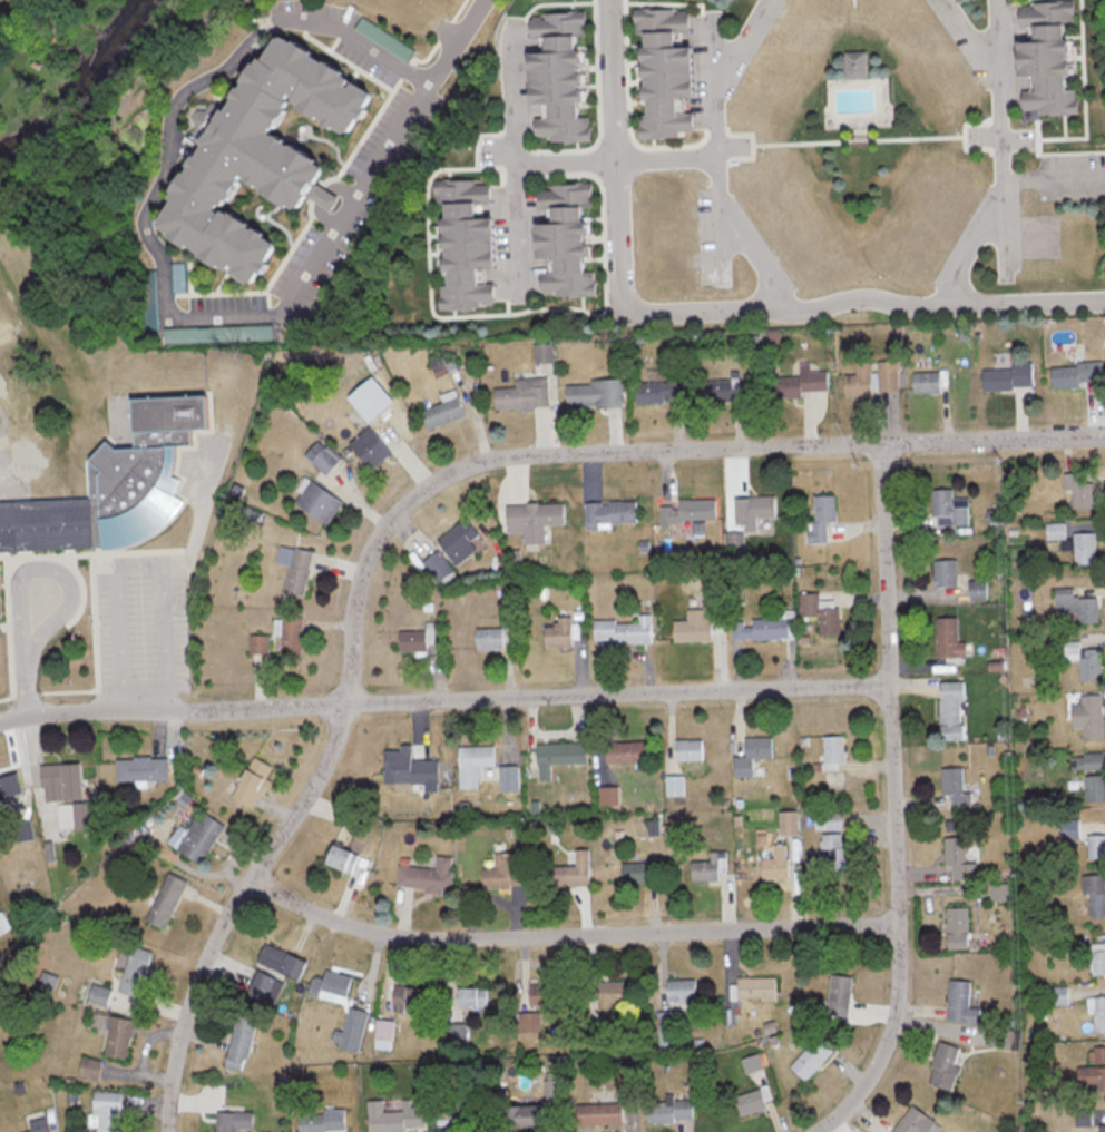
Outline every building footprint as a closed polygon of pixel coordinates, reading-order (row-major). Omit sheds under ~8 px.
[(1023,81),(1035,80),(1035,90),(1024,90),(1024,114),(1080,113),(1080,89),(1077,89),(1076,2),(1023,3),(1023,81)] [(641,137),(698,136),(698,112),(684,112),(684,98),(700,98),(700,45),(686,46),(686,33),(693,33),(693,9),(636,10),(637,35),(647,34),(648,114),(640,114),(641,137)] [(588,12),(536,13),(538,102),(554,102),(555,117),(537,118),(538,141),(592,139),(591,115),(590,115),(588,12)] [(162,230),(260,284),(285,240),(230,210),(247,179),(303,210),(311,197),(332,209),(339,196),(320,186),(333,163),(279,133),(295,103),(355,136),(381,89),(274,29),(162,230)] [(851,52),(852,78),(872,77),(871,52),(851,52)] [(498,307),(498,281),(488,282),(487,269),(501,268),(500,217),(484,217),(484,202),(495,202),(495,179),(438,180),(439,204),(451,204),(452,285),(442,285),(442,308),(498,307)] [(596,295),(594,183),(541,184),(542,209),(557,209),(557,222),(543,222),(543,272),(543,296),(596,295)] [(878,361),(878,392),(900,392),(900,361),(878,361)] [(846,375),(846,396),(873,396),(873,362),(857,362),(857,375),(846,375)] [(830,394),(830,371),(811,371),(811,363),(800,363),(801,377),(777,377),(778,395),(830,394)] [(1082,389),(1082,383),(1104,382),(1104,364),(1052,365),(1053,390),(1082,389)] [(984,390),(1034,389),(1034,366),(984,367),(984,390)] [(943,371),(915,371),(915,394),(943,394),(943,371)] [(496,387),(496,410),(550,409),(550,378),(515,378),(516,387),(496,387)] [(706,400),(740,400),(740,378),(706,378),(706,400)] [(623,408),(623,381),(568,381),(568,408),(623,408)] [(637,403),(687,403),(687,381),(637,381),(637,403)] [(147,545),(185,503),(179,497),(178,479),(176,477),(175,449),(196,448),(195,430),(211,429),(210,396),(133,399),(135,448),(119,449),(110,441),(89,464),(90,498),(0,501),(0,619),(3,618),(1,551),(147,545)] [(424,409),(430,429),(467,417),(461,397),(424,409)] [(372,470),(393,453),(371,427),(350,444),(372,470)] [(309,452),(324,474),(338,464),(323,442),(309,452)] [(1074,509),(1093,509),(1093,474),(1065,474),(1065,490),(1074,490),(1074,509)] [(297,499),(325,525),(343,505),(315,479),(297,499)] [(954,498),(954,489),(934,489),(934,525),(970,525),(970,498),(954,498)] [(829,521),(837,521),(837,495),(813,495),(813,543),(829,543),(829,521)] [(737,497),(737,528),(758,528),(758,518),(777,518),(777,497),(737,497)] [(680,500),(680,506),(661,506),(661,521),(718,521),(718,500),(680,500)] [(638,502),(587,502),(587,529),(612,529),(612,524),(638,524),(638,502)] [(509,505),(510,534),(525,534),(525,544),(547,544),(547,526),(566,526),(566,503),(509,505)] [(439,540),(459,565),(479,549),(473,541),(481,535),(468,518),(439,540)] [(1048,523),(1048,539),(1067,539),(1067,523),(1048,523)] [(1075,533),(1075,564),(1097,564),(1097,533),(1075,533)] [(314,552),(295,547),(285,591),(305,596),(314,552)] [(455,572),(439,551),(424,561),(440,583),(455,572)] [(935,560),(935,587),(958,587),(958,560),(935,560)] [(979,597),(984,596),(983,592),(987,592),(986,581),(978,581),(979,597)] [(1075,588),(1056,588),(1056,613),(1078,613),(1078,622),(1099,622),(1099,598),(1075,598),(1075,588)] [(674,642),(712,642),(712,610),(688,610),(688,621),(674,621),(674,642)] [(653,644),(653,615),(638,615),(638,622),(594,621),(594,644),(653,644)] [(302,616),(282,616),(282,655),(302,655),(302,616)] [(545,626),(545,647),(574,647),(574,617),(556,617),(556,626),(545,626)] [(959,617),(939,617),(939,656),(968,656),(968,642),(959,642),(959,617)] [(733,619),(733,639),(791,639),(791,619),(733,619)] [(476,628),(476,649),(504,649),(504,628),(476,628)] [(399,651),(428,651),(428,631),(399,631),(399,651)] [(251,653),(268,653),(268,638),(251,638),(251,653)] [(1081,649),(1081,640),(1064,640),(1064,661),(1081,661),(1081,681),(1103,681),(1103,649),(1081,649)] [(941,682),(941,741),(965,741),(965,682),(941,682)] [(1084,739),(1104,739),(1104,695),(1082,695),(1082,703),(1072,703),(1072,729),(1084,729),(1084,739)] [(823,736),(823,770),(845,770),(845,736),(823,736)] [(774,758),(773,737),(746,738),(747,757),(735,757),(736,776),(755,776),(755,758),(774,758)] [(703,740),(676,740),(676,760),(703,760),(703,740)] [(607,763),(648,763),(648,742),(607,742),(607,763)] [(552,781),(552,765),(588,765),(588,743),(538,744),(538,781),(552,781)] [(459,789),(479,789),(479,767),(495,767),(495,746),(459,746),(459,789)] [(420,770),(420,749),(384,749),(384,770),(420,770)] [(1070,770),(1104,770),(1104,754),(1070,754),(1070,770)] [(276,768),(255,756),(232,797),(254,808),(276,768)] [(117,781),(168,781),(168,757),(117,757),(117,781)] [(82,800),(82,764),(42,764),(42,801),(82,800)] [(520,766),(501,766),(501,793),(520,793),(520,766)] [(944,796),(953,796),(953,808),(971,808),(971,793),(965,793),(965,768),(944,768),(944,796)] [(25,797),(19,774),(0,778),(0,803),(25,797)] [(1104,802),(1104,776),(1085,776),(1085,802),(1104,802)] [(95,804),(58,804),(58,828),(95,828),(95,804)] [(781,811),(781,835),(800,835),(800,811),(781,811)] [(197,818),(176,847),(200,864),(227,827),(208,813),(202,822),(197,818)] [(844,829),(844,813),(815,813),(815,829),(844,829)] [(843,834),(823,834),(823,874),(848,874),(848,847),(843,847),(843,834)] [(1104,859),(1104,835),(1086,835),(1086,859),(1104,859)] [(946,865),(958,865),(958,881),(977,881),(977,864),(966,864),(966,838),(946,838),(946,865)] [(352,874),(361,854),(337,844),(328,863),(352,874)] [(790,879),(790,844),(775,844),(775,858),(763,858),(763,879),(790,879)] [(592,849),(577,849),(577,865),(556,865),(556,885),(592,885),(592,849)] [(497,867),(485,867),(485,889),(526,887),(525,852),(496,852),(497,867)] [(693,881),(726,881),(726,852),(711,852),(711,861),(693,861),(693,881)] [(455,856),(437,855),(437,867),(400,866),(399,890),(454,891),(455,856)] [(652,883),(652,862),(625,862),(625,883),(652,883)] [(149,923),(169,930),(188,880),(168,873),(149,923)] [(1084,875),(1084,897),(1090,897),(1090,917),(1104,917),(1104,875),(1084,875)] [(970,907),(949,907),(949,949),(970,949),(970,907)] [(2,912),(0,913),(0,934),(11,928),(2,912)] [(308,961),(267,944),(247,993),(270,1002),(281,973),(300,981),(308,961)] [(154,952),(134,946),(121,992),(141,998),(154,952)] [(1093,947),(1093,952),(1088,952),(1088,975),(1104,975),(1104,947),(1093,947)] [(354,980),(328,968),(322,981),(316,978),(309,992),(334,1004),(339,994),(346,997),(354,980)] [(853,976),(830,976),(830,1012),(853,1012),(853,976)] [(778,977),(740,977),(740,1000),(778,1000),(778,977)] [(698,980),(669,980),(669,1001),(698,1001),(698,980)] [(981,1023),(981,1009),(970,1008),(971,981),(950,980),(949,1022),(981,1023)] [(600,981),(600,1015),(616,1015),(616,1004),(628,1004),(628,981),(600,981)] [(90,1001),(108,1007),(114,990),(96,984),(90,1001)] [(572,984),(531,984),(531,1004),(572,1004),(572,984)] [(423,987),(395,987),(395,1011),(423,1011),(423,987)] [(488,988),(460,988),(460,1008),(488,1008),(488,988)] [(1090,997),(1091,1034),(1104,1034),(1104,997),(1090,997)] [(346,1024),(363,1030),(369,1015),(353,1008),(346,1024)] [(678,1047),(678,1011),(659,1011),(659,1047),(678,1047)] [(129,1060),(135,1019),(89,1012),(87,1030),(110,1034),(106,1056),(129,1060)] [(541,1013),(525,1013),(525,1032),(541,1032),(541,1013)] [(228,1068),(248,1071),(257,1019),(236,1016),(228,1068)] [(394,1022),(379,1021),(379,1042),(394,1042),(394,1022)] [(467,1043),(467,1024),(452,1024),(452,1043),(467,1043)] [(835,1052),(820,1037),(791,1065),(807,1081),(835,1052)] [(928,1083),(954,1091),(962,1067),(956,1065),(961,1048),(942,1042),(928,1083)] [(1093,1047),(1093,1067),(1081,1067),(1081,1091),(1104,1091),(1104,1047),(1093,1047)] [(748,1072),(761,1070),(759,1056),(746,1058),(748,1072)] [(102,1059),(83,1059),(83,1078),(102,1078),(102,1059)] [(548,1100),(565,1100),(565,1081),(548,1081),(548,1100)] [(769,1110),(764,1089),(737,1096),(743,1117),(769,1110)] [(123,1092),(97,1092),(97,1131),(123,1131),(123,1092)] [(649,1122),(695,1122),(695,1098),(649,1098),(649,1122)] [(428,1131),(427,1109),(385,1110),(385,1101),(368,1101),(369,1131),(391,1131),(428,1131)] [(624,1105),(577,1105),(577,1127),(624,1127),(624,1105)] [(491,1126),(491,1106),(474,1106),(474,1126),(491,1126)] [(548,1107),(509,1107),(509,1130),(548,1130),(548,1107)] [(938,1120),(908,1107),(898,1131),(933,1131),(938,1120)] [(467,1108),(439,1108),(439,1131),(467,1131),(467,1108)] [(45,1111),(25,1115),(28,1131),(49,1131),(45,1111)] [(239,1113),(218,1112),(218,1131),(239,1131),(239,1113)] [(300,1131),(328,1131),(328,1115),(300,1115),(300,1131)]
